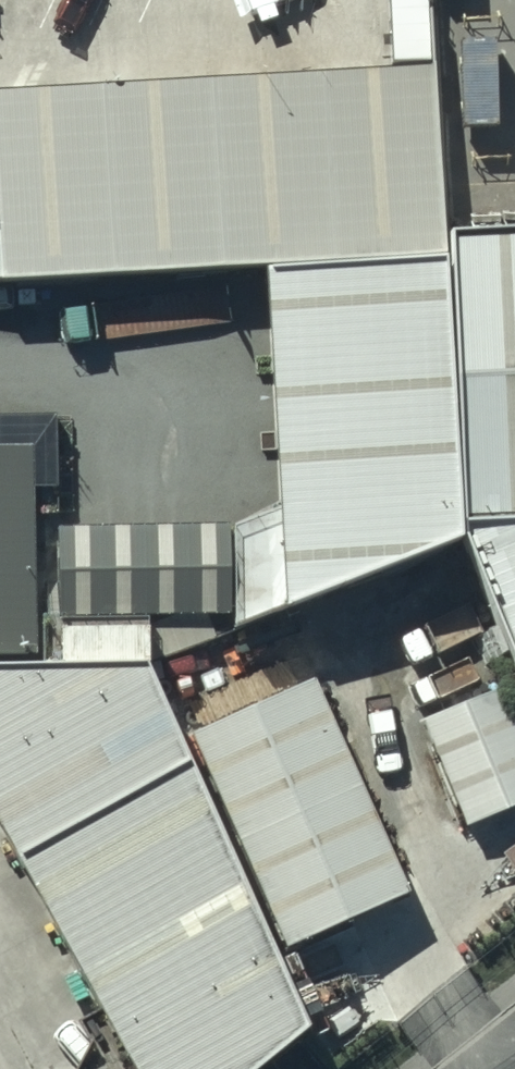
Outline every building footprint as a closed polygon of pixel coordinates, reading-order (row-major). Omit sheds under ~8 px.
[(2,213),(231,202),(414,193),(404,0),(0,0),(0,176),(2,213)] [(414,193),(428,471),(477,631),(514,615),(514,188),(414,193)] [(428,471),(414,193),(231,202),(243,464),(248,555),(428,471)] [(57,680),(17,398),(0,398),(0,684),(57,680)] [(44,567),(248,555),(243,464),(39,475),(44,567)] [(282,628),(166,677),(262,903),(378,854),(282,628)] [(133,672),(57,680),(0,684),(0,834),(132,1068),(288,1068),(310,1053),(133,672)] [(423,731),(467,835),(514,814),(514,731),(503,736),(487,699),(467,708),(454,677),(416,693),(430,727),(423,731)]
